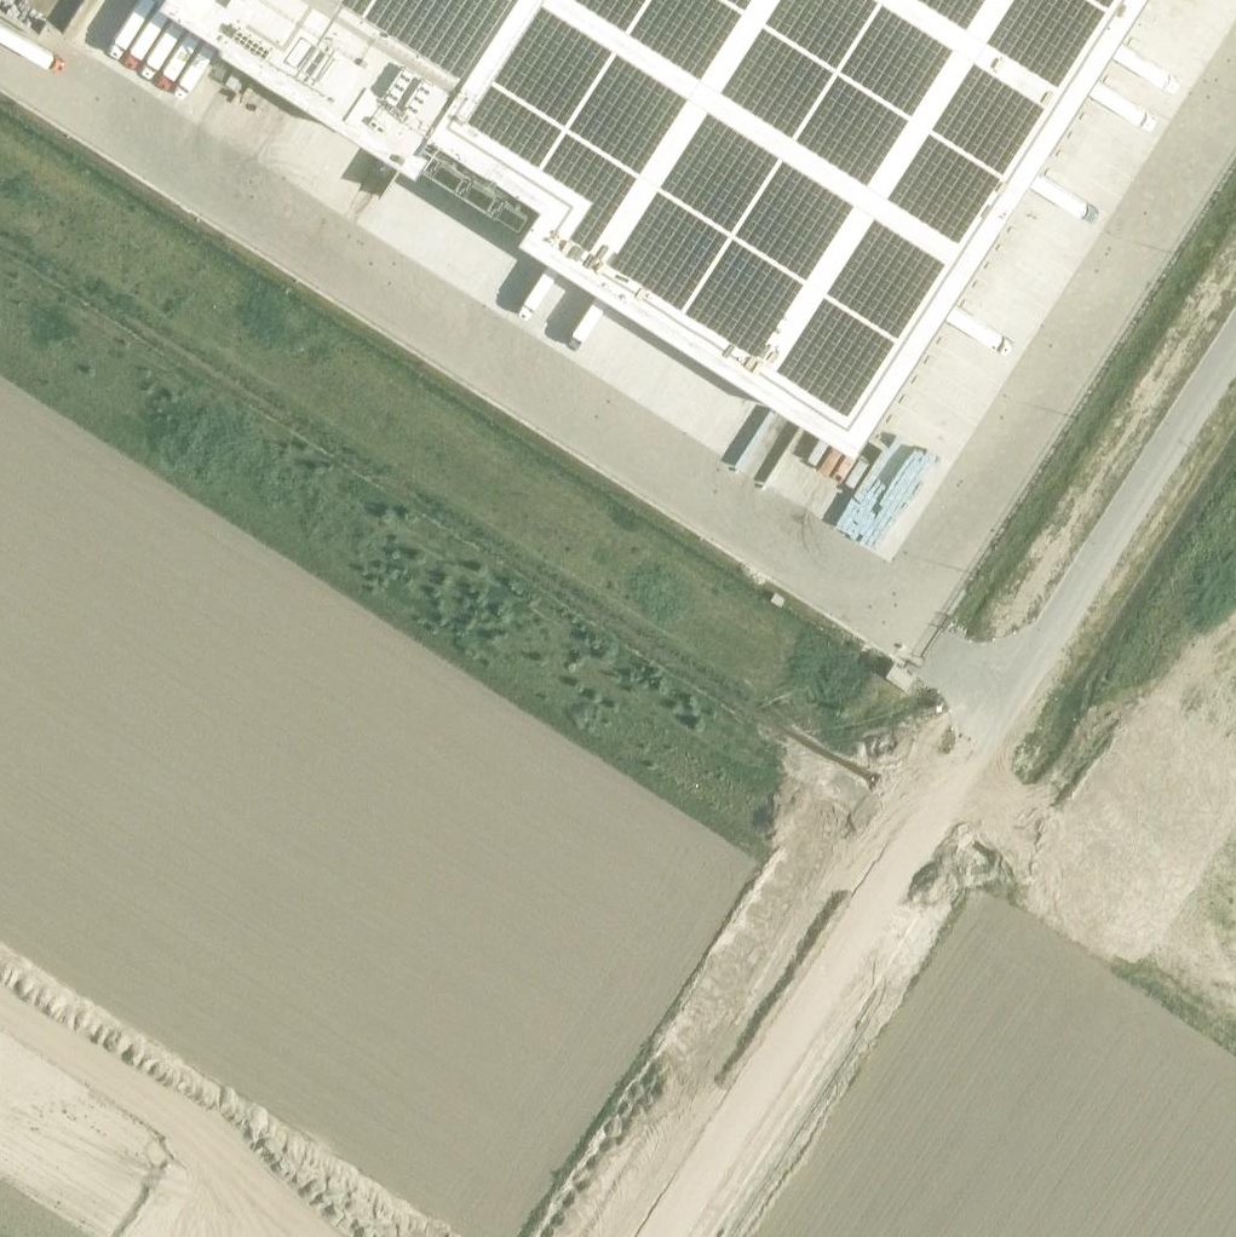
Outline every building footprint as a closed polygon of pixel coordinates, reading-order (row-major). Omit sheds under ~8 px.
[(861,432),(1136,0),(182,0),(861,432)] [(0,1175),(0,1236),(98,1236),(0,1175)]
